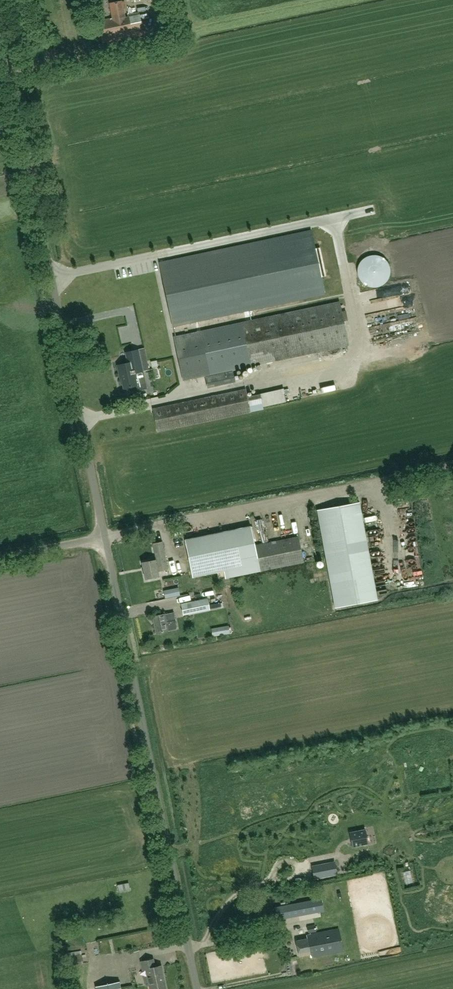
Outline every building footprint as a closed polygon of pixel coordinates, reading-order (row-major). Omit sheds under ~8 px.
[(140,12),(125,15),(122,1),(111,3),(114,17),(111,18),(99,21),(104,42),(145,34),(140,12)] [(247,220),(252,228),(266,220),(261,212),(247,220)] [(310,231),(160,263),(173,327),(323,295),(323,293),(325,292),(323,285),(321,285),(319,277),(326,276),(320,247),(313,249),(310,231)] [(378,287),(380,286),(382,285),(384,283),(386,281),(388,279),(389,277),(389,275),(390,272),(390,270),(389,267),(389,265),(387,263),(386,261),(384,259),(382,257),(380,256),(378,255),(375,255),(373,255),(370,255),(368,256),(365,257),(363,258),(362,260),(360,262),(359,264),(358,266),(357,269),(357,271),(357,274),(358,276),(359,278),(360,281),(362,282),(363,284),(366,286),(368,287),(370,287),(373,287),(375,287),(378,287)] [(405,295),(365,298),(366,304),(373,304),(373,315),(388,314),(387,302),(389,302),(390,311),(399,310),(399,306),(405,305),(405,295)] [(175,337),(184,380),(205,376),(208,387),(235,382),(233,370),(348,345),(343,321),(348,320),(346,311),(341,312),(339,302),(175,337)] [(403,321),(397,324),(400,334),(416,329),(412,317),(403,320),(403,321)] [(136,378),(137,378),(136,373),(149,370),(147,363),(140,364),(137,350),(130,352),(133,362),(118,365),(120,375),(121,375),(124,388),(137,385),(136,378)] [(333,391),(345,385),(340,375),(328,380),(333,391)] [(289,398),(298,397),(298,386),(288,386),(289,398)] [(265,402),(288,400),(287,387),(263,390),(265,402)] [(246,389),(153,408),(158,431),(250,411),(246,389)] [(160,396),(158,390),(152,392),(154,398),(160,396)] [(338,607),(380,599),(361,501),(319,509),(338,607)] [(298,536),(254,545),(251,526),(185,540),(193,578),(228,571),(229,577),(304,562),(298,536)] [(155,559),(142,562),(146,579),(158,576),(157,571),(168,569),(162,541),(153,543),(156,556),(155,556),(155,559)] [(207,598),(182,604),(184,614),(209,609),(207,598)] [(174,612),(153,616),(156,633),(178,629),(174,612)] [(211,628),(212,637),(226,634),(225,626),(211,628)] [(365,829),(349,832),(352,847),(368,844),(365,829)] [(335,864),(312,869),(314,879),(337,874),(335,864)] [(277,920),(324,910),(321,900),(274,910),(277,920)] [(311,953),(312,956),(371,944),(365,914),(357,916),(356,913),(365,911),(363,902),(342,906),(347,930),(340,931),(339,928),(307,935),(307,938),(296,940),(299,956),(311,953)] [(67,966),(71,965),(83,963),(82,950),(65,953),(67,966)] [(153,959),(141,962),(142,969),(146,968),(148,975),(144,976),(146,985),(150,984),(151,988),(166,988),(161,966),(155,967),(153,959)]
